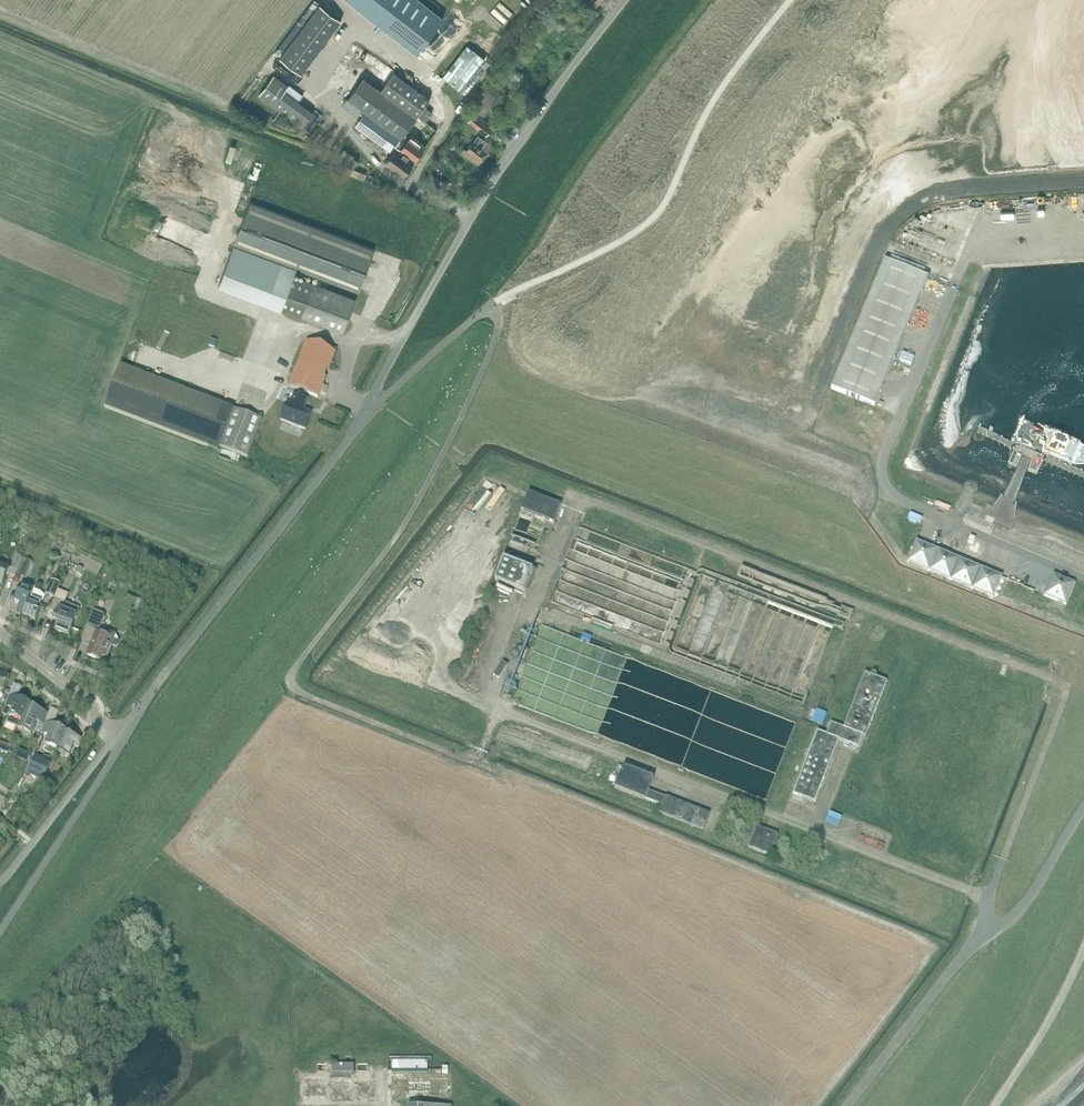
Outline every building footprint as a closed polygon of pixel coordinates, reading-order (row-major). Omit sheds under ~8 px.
[(354,4),(425,58),(452,22),(422,0),(357,0),(354,4)] [(280,57),(302,74),(342,20),(320,4),(280,57)] [(468,45),(443,77),(466,94),(491,62),(468,45)] [(383,91),(417,116),(418,117),(431,99),(396,73),(383,91)] [(274,75),(259,95),(302,128),(314,112),(299,101),(303,95),(290,85),(289,86),(274,75)] [(417,116),(383,91),(364,77),(348,98),(366,111),(355,125),(391,152),(417,116)] [(490,91),(477,109),(485,115),(499,98),(490,91)] [(426,107),(419,117),(426,122),(433,112),(426,107)] [(477,112),(470,121),(488,135),(495,126),(477,112)] [(398,147),(387,163),(405,176),(427,146),(412,135),(411,136),(406,132),(396,146),(398,147)] [(466,148),(462,153),(479,166),(488,155),(490,156),(492,154),(490,153),(495,147),(480,135),(468,150),(466,148)] [(354,156),(347,166),(353,170),(360,161),(354,156)] [(250,202),(234,244),(360,291),(376,250),(250,202)] [(858,325),(902,343),(929,278),(885,261),(858,325)] [(292,275),(279,309),(343,333),(356,299),(292,275)] [(902,343),(858,325),(832,389),(876,407),(902,343)] [(307,341),(289,387),(319,398),(321,391),(323,385),(326,377),(324,376),(327,368),(330,368),(336,352),(329,349),(307,341)] [(120,366),(104,408),(217,451),(219,446),(249,457),(263,420),(120,366)] [(287,404),(281,420),(306,430),(312,413),(311,413),(304,410),(308,400),(294,394),(290,405),(287,404)] [(504,559),(496,581),(524,592),(533,570),(537,558),(540,559),(542,554),(539,553),(542,546),(538,545),(547,521),(555,524),(562,505),(529,493),(522,511),(515,529),(514,529),(502,558),(504,559)] [(915,524),(927,529),(930,522),(917,517),(915,524)] [(916,541),(907,562),(994,597),(1003,576),(916,541)] [(18,554),(12,567),(19,570),(25,557),(18,554)] [(50,555),(46,562),(55,566),(58,559),(50,555)] [(18,574),(26,578),(33,562),(25,558),(18,574)] [(3,585),(9,569),(0,565),(0,583),(3,585)] [(78,566),(76,573),(82,575),(84,568),(78,566)] [(1020,568),(1015,582),(1022,585),(1027,570),(1020,568)] [(1054,574),(1045,595),(1066,603),(1074,582),(1054,574)] [(106,578),(102,586),(108,588),(111,580),(106,578)] [(52,581),(46,594),(55,598),(60,584),(52,581)] [(23,615),(30,597),(33,591),(35,587),(22,582),(14,600),(21,603),(20,607),(18,606),(15,612),(23,615)] [(58,598),(68,602),(72,593),(62,588),(58,598)] [(30,597),(23,615),(36,620),(43,602),(44,600),(42,595),(33,591),(30,597)] [(55,599),(50,610),(57,613),(54,620),(59,622),(56,629),(69,634),(74,621),(77,613),(79,608),(64,602),(55,599)] [(94,610),(82,640),(92,644),(88,654),(101,660),(103,654),(108,656),(113,645),(118,647),(120,642),(117,635),(108,632),(105,634),(104,635),(99,633),(106,617),(105,614),(94,610)] [(819,732),(795,795),(817,804),(841,741),(859,748),(864,736),(868,737),(889,682),(875,677),(878,670),(870,667),(868,674),(867,674),(845,730),(833,725),(829,736),(819,732)] [(4,691),(10,678),(0,674),(0,690),(4,691)] [(11,695),(6,707),(10,708),(12,709),(16,698),(11,695)] [(9,723),(21,728),(30,706),(31,704),(18,698),(11,717),(9,723)] [(30,706),(21,728),(20,731),(32,736),(38,722),(40,723),(44,712),(42,711),(30,706)] [(828,728),(834,715),(822,710),(817,723),(828,728)] [(44,712),(40,723),(45,725),(46,722),(50,714),(44,712)] [(58,751),(59,748),(65,733),(66,730),(69,724),(56,719),(54,725),(46,743),(44,750),(56,755),(58,751)] [(52,724),(46,722),(45,725),(42,733),(47,735),(52,724)] [(78,738),(65,733),(59,748),(58,751),(70,756),(78,738)] [(80,738),(77,746),(82,748),(85,741),(80,738)] [(13,746),(0,741),(0,749),(10,753),(13,746)] [(20,749),(16,757),(29,762),(33,754),(20,749)] [(52,763),(35,756),(28,774),(44,781),(52,763)] [(623,766),(615,789),(663,806),(660,815),(705,832),(712,814),(651,791),(655,778),(623,766)] [(758,825),(750,848),(772,856),(780,834),(758,825)] [(392,1061),(392,1074),(428,1074),(428,1061),(392,1061)] [(317,1063),(317,1072),(328,1072),(328,1063),(317,1063)] [(332,1064),(332,1074),(354,1074),(354,1065),(332,1064)]
